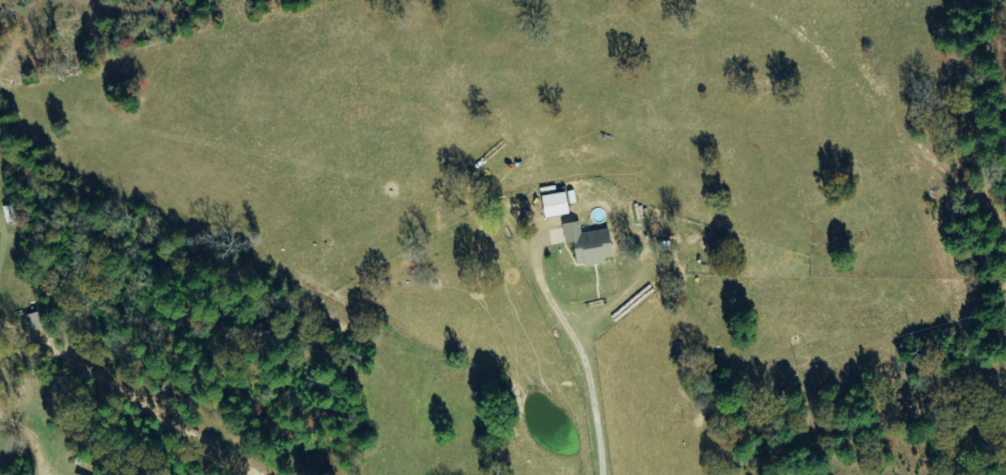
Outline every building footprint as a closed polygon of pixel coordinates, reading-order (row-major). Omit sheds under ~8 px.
[(578,204),(578,193),(548,195),(550,217),(575,215),(574,204),(578,204)] [(7,207),(10,223),(19,221),(16,205),(7,207)] [(582,266),(609,263),(609,259),(617,258),(615,230),(584,233),(583,223),(566,224),(567,244),(579,242),(582,266)] [(27,316),(32,333),(51,327),(46,310),(27,316)]
